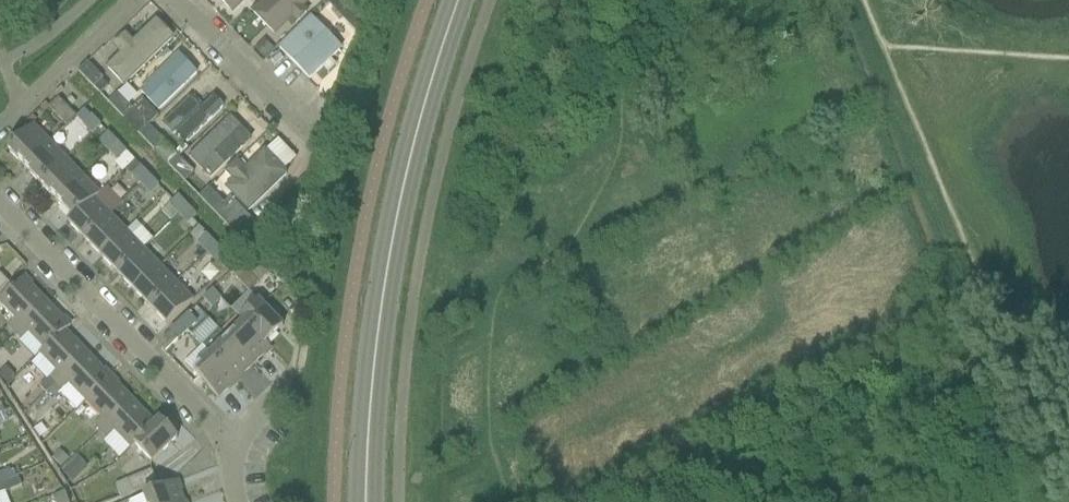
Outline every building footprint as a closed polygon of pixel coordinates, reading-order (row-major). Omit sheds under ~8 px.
[(260,0),(204,0),(232,28),(260,0)] [(257,53),(308,0),(260,0),(232,28),(257,53)] [(324,1),(340,17),(349,7),(343,1),(342,0),(325,0),(324,1)] [(95,54),(122,87),(173,45),(146,12),(95,54)] [(333,46),(305,19),(277,47),(305,74),(333,46)] [(180,58),(141,94),(159,114),(198,78),(180,58)] [(102,79),(87,63),(78,72),(93,88),(102,79)] [(159,124),(180,147),(231,102),(210,78),(159,124)] [(63,91),(61,89),(54,95),(57,97),(63,91)] [(138,136),(147,127),(157,117),(141,100),(131,110),(116,94),(107,103),(138,136)] [(66,127),(76,118),(58,99),(48,108),(66,127)] [(260,133),(240,111),(189,157),(208,179),(260,133)] [(101,126),(91,117),(82,126),(92,135),(101,126)] [(23,167),(49,143),(32,126),(7,150),(23,167)] [(177,157),(147,127),(138,136),(168,166),(177,157)] [(99,143),(107,152),(117,143),(108,134),(99,143)] [(252,206),(298,162),(271,134),(225,178),(252,206)] [(39,184),(65,160),(49,143),(23,167),(39,184)] [(117,162),(126,153),(117,143),(107,152),(117,162)] [(206,187),(177,157),(168,166),(196,196),(206,187)] [(56,201),(81,177),(65,160),(39,184),(56,201)] [(149,177),(140,168),(132,176),(141,185),(149,177)] [(94,199),(94,200),(99,195),(81,177),(56,201),(72,218),(73,219),(94,199)] [(159,187),(149,177),(141,185),(150,195),(159,187)] [(223,205),(206,187),(196,196),(239,240),(255,225),(230,198),(223,205)] [(169,206),(179,215),(188,207),(178,197),(169,206)] [(110,215),(94,200),(94,199),(73,219),(72,218),(67,223),(84,240),(110,215)] [(197,217),(188,207),(179,215),(188,225),(197,217)] [(101,257),(126,233),(110,215),(84,240),(101,257)] [(117,275),(143,250),(126,233),(101,257),(117,275)] [(206,236),(198,244),(208,254),(216,246),(206,236)] [(216,246),(208,254),(216,263),(224,255),(216,246)] [(134,292),(159,267),(143,250),(117,275),(134,292)] [(232,274),(249,292),(258,283),(241,265),(232,274)] [(150,309),(176,284),(159,267),(134,292),(150,309)] [(9,283),(0,274),(0,292),(9,283)] [(46,303),(38,295),(23,279),(7,294),(0,301),(0,305),(14,319),(15,321),(8,327),(14,334),(46,303)] [(192,301),(176,284),(150,309),(167,326),(192,301)] [(213,290),(204,300),(212,308),(222,299),(213,290)] [(258,302),(241,318),(266,344),(283,328),(258,302)] [(45,352),(65,332),(70,328),(54,311),(46,303),(14,334),(21,341),(28,334),(29,336),(43,350),(45,352)] [(197,323),(188,315),(179,324),(187,332),(197,323)] [(270,349),(266,344),(241,318),(239,320),(244,325),(228,340),(253,366),(270,349)] [(177,342),(187,332),(179,324),(169,333),(177,342)] [(253,366),(228,340),(219,331),(201,347),(210,357),(235,383),(253,366)] [(87,355),(65,332),(45,352),(43,350),(39,355),(55,372),(40,387),(46,394),(55,386),(56,386),(87,355)] [(110,379),(87,355),(56,386),(62,393),(69,386),(85,403),(110,379)] [(218,399),(235,383),(210,357),(193,373),(218,399)] [(101,433),(132,402),(110,379),(85,403),(101,419),(94,426),(95,427),(101,433)] [(155,426),(155,425),(132,402),(101,433),(107,440),(114,433),(131,450),(135,447),(134,446),(155,426)] [(159,420),(155,425),(155,426),(134,446),(135,447),(151,464),(177,439),(159,420)] [(72,464),(63,472),(72,482),(81,473),(72,464)] [(132,493),(156,483),(151,471),(127,480),(114,486),(119,498),(132,493)] [(145,501),(183,501),(176,483),(142,496),(145,501)] [(55,501),(68,501),(65,493),(53,498),(55,501)]
